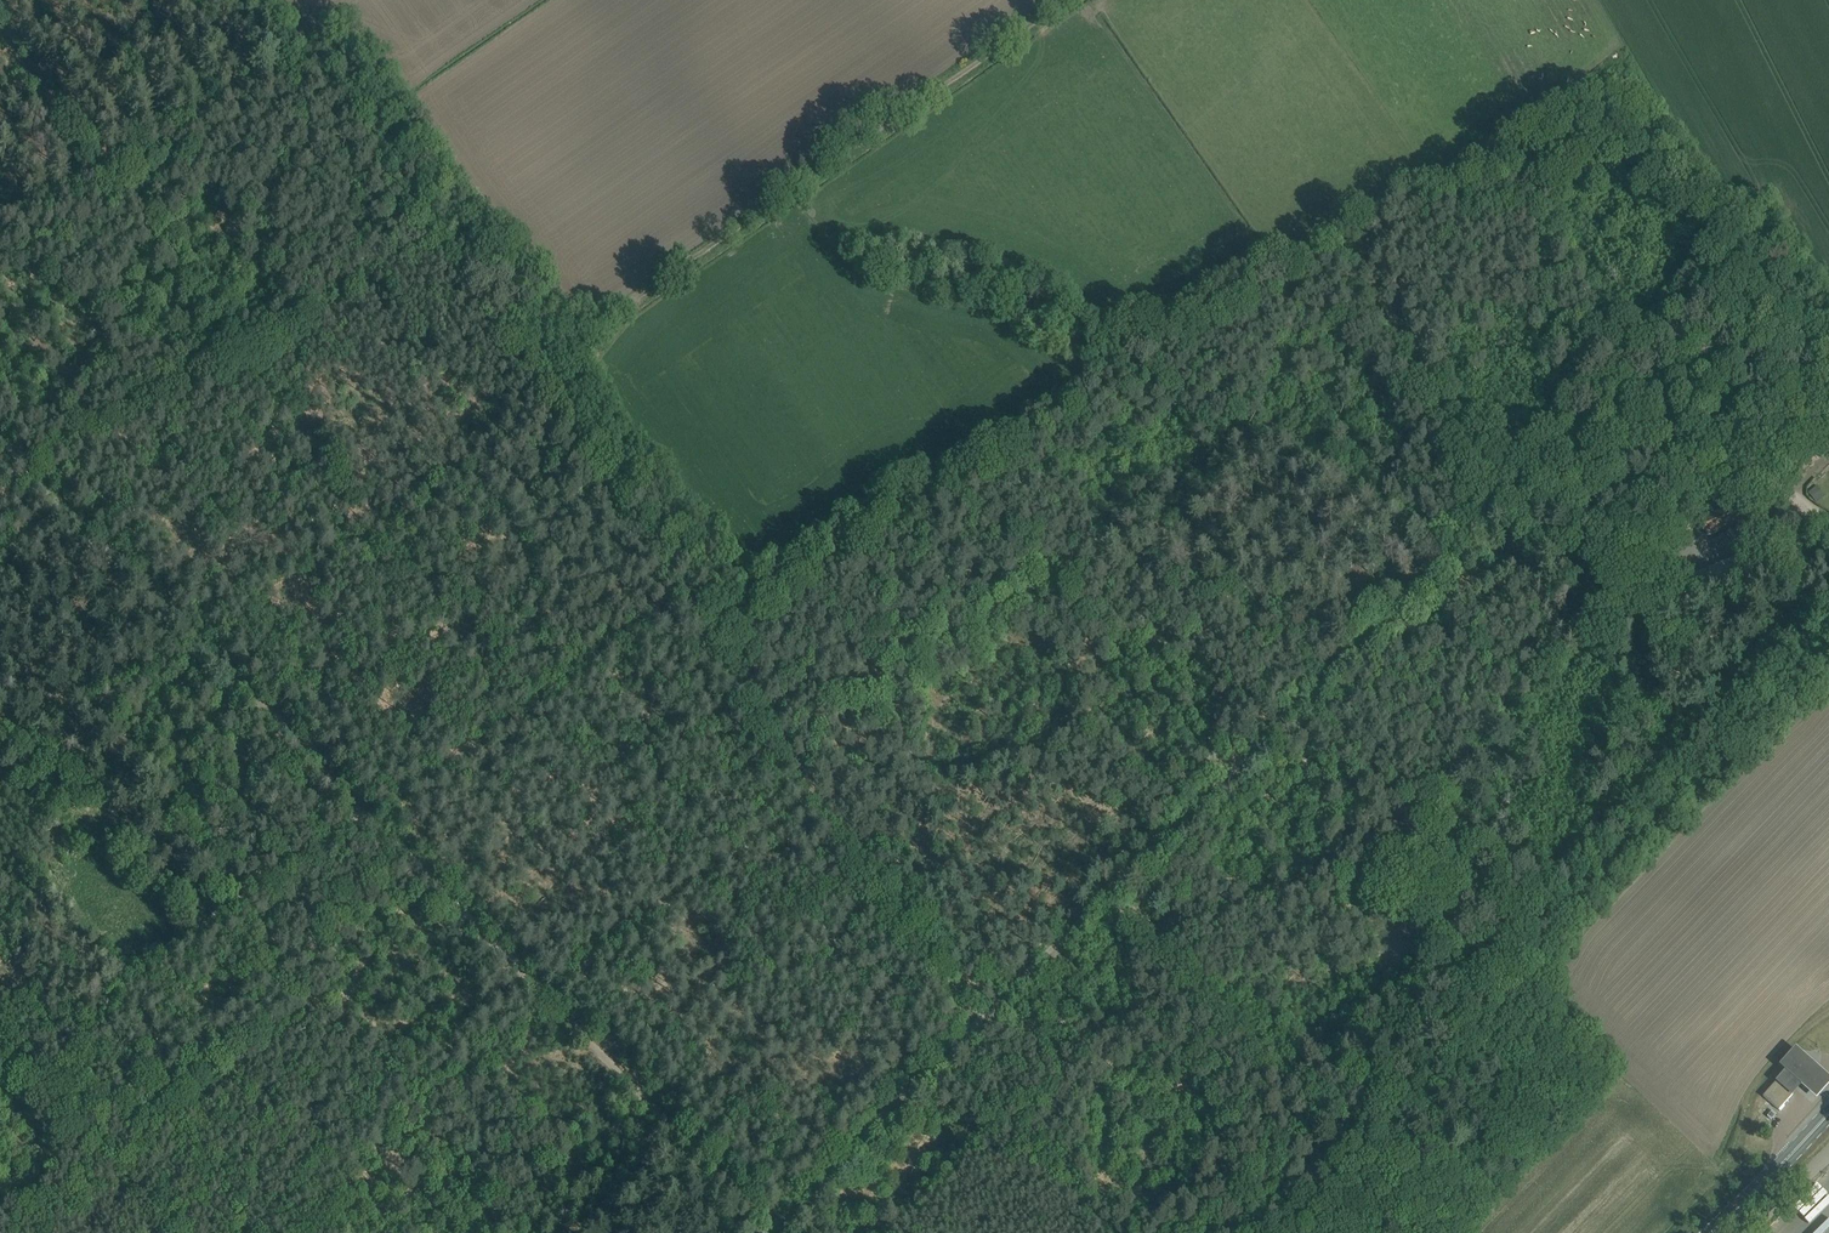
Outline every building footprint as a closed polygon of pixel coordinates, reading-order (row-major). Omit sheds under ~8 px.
[(1736,504),(1700,518),(1707,535),(1743,521),(1736,504)] [(1777,1080),(1793,1094),(1800,1085),(1816,1099),(1828,1085),(1828,1078),(1796,1049),(1780,1067),(1785,1072),(1777,1080)] [(1763,1096),(1779,1110),(1793,1094),(1777,1080),(1763,1096)]
